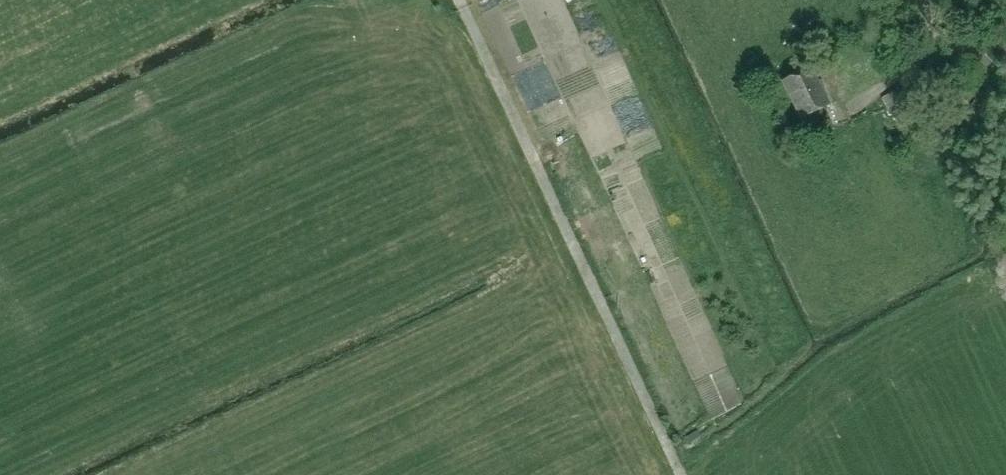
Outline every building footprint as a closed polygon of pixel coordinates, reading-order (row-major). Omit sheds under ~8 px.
[(591,13),(599,37),(616,32),(607,7),(591,13)] [(996,67),(1005,76),(1005,57),(996,67)] [(812,139),(834,128),(823,107),(829,104),(810,66),(782,81),(800,118),(801,118),(812,139)] [(881,98),(899,129),(917,119),(904,98),(902,99),(896,89),(881,98)]
